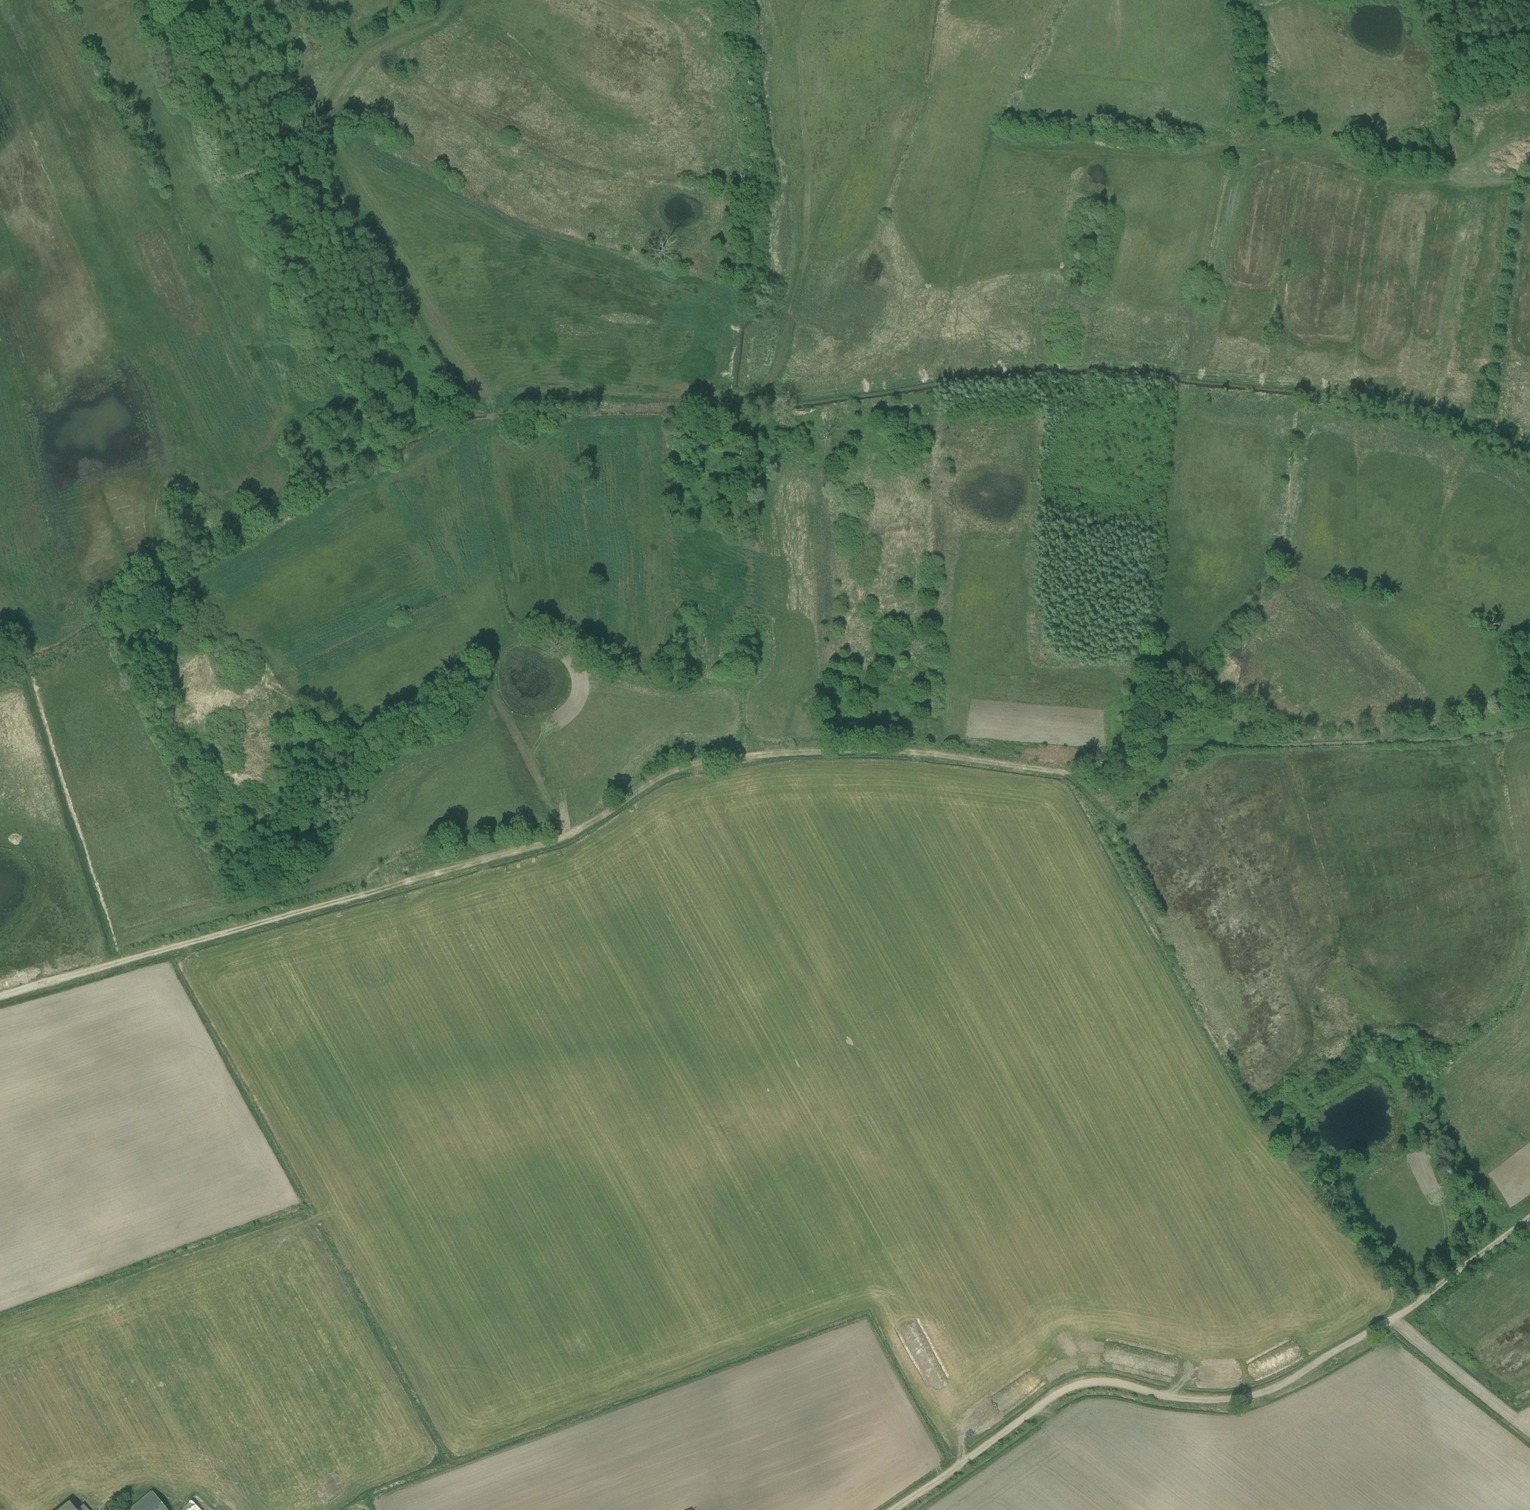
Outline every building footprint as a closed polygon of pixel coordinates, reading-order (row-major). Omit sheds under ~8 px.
[(1267,887),(1278,880),(1275,875),(1264,882),(1267,887)] [(128,1509),(167,1509),(152,1491),(128,1509)] [(69,1501),(58,1509),(77,1509),(69,1501)]
